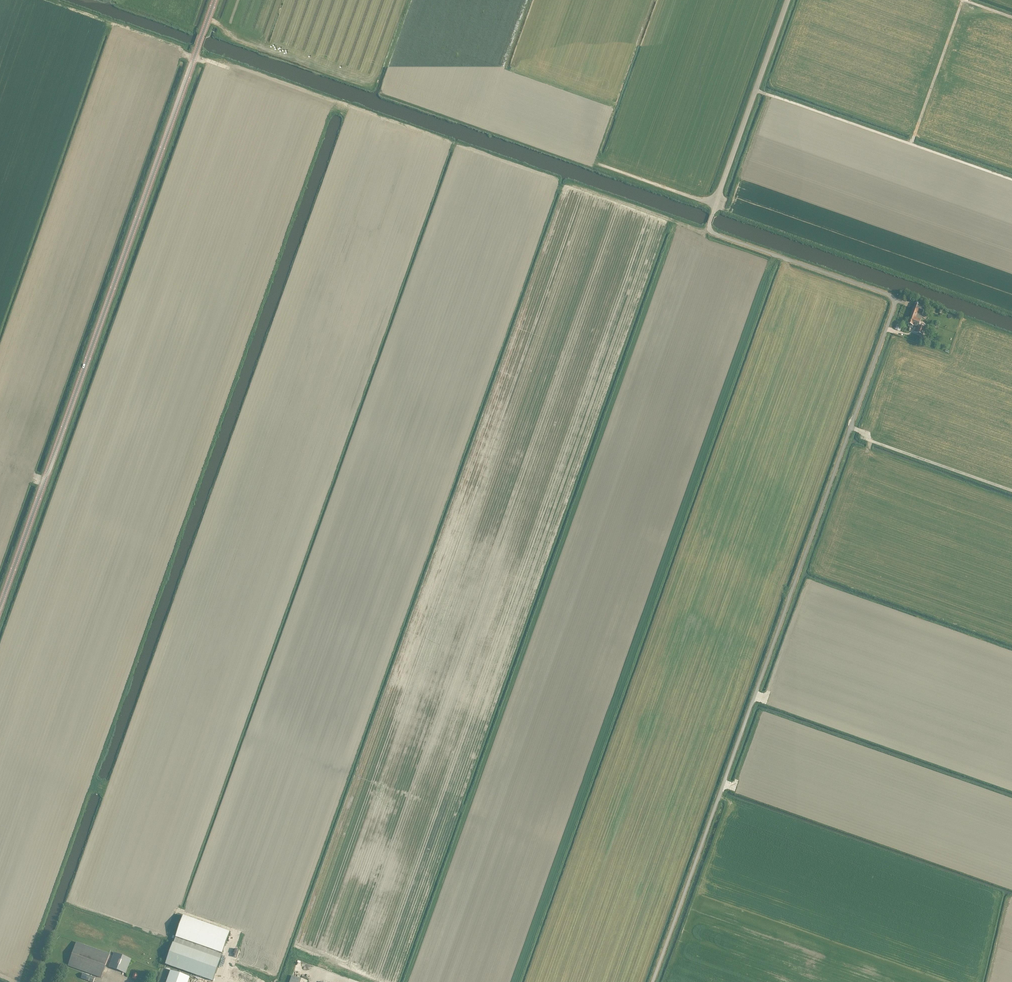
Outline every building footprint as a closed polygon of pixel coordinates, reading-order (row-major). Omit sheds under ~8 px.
[(445,137),(443,140),(445,141),(442,148),(441,150),(444,151),(449,139),(445,137)] [(925,307),(920,305),(915,303),(908,323),(913,325),(918,326),(921,319),(919,319),(921,315),(920,315),(920,314),(922,315),(925,307)] [(175,936),(173,942),(220,959),(222,953),(230,931),(182,915),(175,936)] [(68,965),(101,977),(109,953),(76,941),(68,965)] [(172,942),(165,964),(213,980),(220,959),(173,942),(172,942)] [(109,966),(125,972),(131,958),(114,952),(109,966)] [(189,976),(171,969),(166,981),(187,981),(189,976)]
